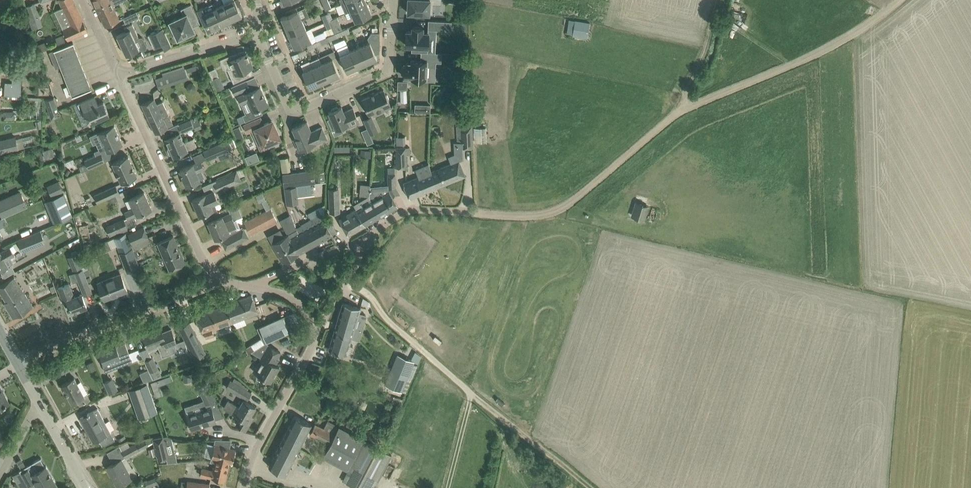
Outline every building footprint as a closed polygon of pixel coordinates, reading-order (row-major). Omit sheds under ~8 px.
[(73,0),(62,0),(65,6),(62,7),(55,11),(59,21),(79,11),(73,0)] [(96,6),(106,26),(119,20),(112,5),(124,0),(109,0),(106,2),(96,6)] [(232,20),(242,15),(235,0),(231,0),(224,3),(232,20)] [(323,3),(326,10),(330,8),(331,7),(328,0),(321,0),(323,3)] [(367,4),(366,0),(348,0),(341,3),(345,13),(351,11),(367,4)] [(407,12),(433,14),(433,4),(441,4),(441,0),(408,0),(407,12)] [(31,17),(39,15),(34,3),(27,5),(31,17)] [(222,24),(214,8),(212,3),(197,10),(204,26),(210,24),(212,29),(222,24)] [(222,24),(232,20),(224,3),(214,8),(222,24)] [(200,23),(196,14),(191,4),(181,8),(184,15),(170,21),(172,26),(169,27),(173,35),(175,33),(178,38),(192,32),(190,27),(192,26),(192,27),(193,26),(192,25),(199,22),(199,23),(200,23)] [(367,4),(351,11),(355,21),(372,14),(367,4)] [(286,27),(302,20),(298,10),(281,17),(286,27)] [(68,39),(71,38),(88,30),(79,11),(59,21),(63,29),(68,39)] [(126,23),(139,17),(136,12),(123,18),(126,23)] [(334,33),(341,30),(343,30),(337,17),(333,19),(329,20),(331,27),(334,33)] [(569,19),(566,35),(587,38),(590,23),(590,22),(569,19)] [(290,37),(306,30),(302,20),(286,27),(290,37)] [(334,33),(331,27),(329,20),(325,22),(328,29),(325,30),(328,36),(334,33)] [(451,30),(452,21),(428,20),(428,29),(451,30)] [(137,52),(138,51),(137,49),(139,48),(135,39),(139,37),(132,23),(124,27),(126,31),(117,35),(126,54),(128,53),(129,55),(130,55),(132,54),(135,53),(137,52)] [(423,27),(413,27),(413,31),(407,31),(406,45),(412,45),(411,51),(421,52),(427,52),(428,32),(422,32),(423,27)] [(163,28),(148,35),(154,48),(162,44),(164,49),(172,46),(163,29),(163,28)] [(306,30),(290,37),(294,47),(311,40),(306,30)] [(329,40),(343,34),(341,30),(334,33),(328,36),(327,36),(329,40)] [(24,40),(24,32),(11,33),(12,41),(24,40)] [(375,53),(379,51),(379,32),(371,32),(368,38),(369,42),(360,46),(367,63),(377,58),(375,53)] [(64,33),(56,37),(58,42),(66,39),(64,33)] [(317,41),(314,42),(315,46),(329,40),(327,36),(326,37),(317,41)] [(46,41),(37,44),(39,50),(49,46),(46,41)] [(55,67),(79,57),(73,42),(49,51),(55,67)] [(357,67),(367,63),(360,46),(350,50),(357,67)] [(350,50),(340,55),(347,71),(357,67),(350,50)] [(225,69),(228,70),(233,82),(245,77),(243,72),(243,70),(253,66),(246,51),(239,53),(240,55),(229,60),(227,56),(220,59),(222,64),(223,64),(225,69)] [(442,62),(442,53),(427,52),(421,52),(421,61),(412,60),(412,63),(405,63),(405,66),(403,66),(402,73),(404,73),(404,77),(416,77),(416,79),(426,80),(427,67),(436,67),(436,62),(442,62)] [(66,80),(85,73),(79,57),(55,67),(55,68),(61,66),(66,80)] [(333,58),(322,62),(329,79),(340,75),(333,58)] [(322,62),(312,67),(320,83),(329,79),(322,62)] [(198,68),(200,74),(203,73),(200,64),(186,69),(188,72),(198,68)] [(188,78),(185,69),(184,66),(162,73),(163,76),(156,79),(159,88),(188,78)] [(309,88),(320,83),(312,67),(302,71),(309,88)] [(9,81),(10,70),(0,69),(0,80),(9,81)] [(73,95),(82,92),(91,88),(85,73),(66,80),(73,95)] [(224,87),(219,75),(211,78),(217,90),(224,87)] [(246,80),(232,86),(235,94),(250,87),(246,80)] [(397,102),(406,102),(407,80),(397,80),(397,102)] [(35,82),(35,94),(50,94),(50,82),(35,82)] [(248,101),(252,111),(268,104),(260,86),(244,93),(238,96),(241,104),(248,101)] [(387,94),(386,94),(383,89),(362,98),(369,114),(377,111),(377,113),(383,110),(382,109),(390,105),(388,100),(389,99),(387,94)] [(53,94),(43,97),(49,113),(58,110),(53,94)] [(95,96),(78,103),(82,113),(85,112),(90,123),(109,114),(104,102),(98,104),(95,96)] [(154,98),(142,104),(153,128),(155,133),(163,130),(174,125),(169,115),(163,101),(157,103),(154,98)] [(414,103),(414,111),(429,112),(430,104),(414,103)] [(331,117),(327,119),(332,129),(333,131),(342,127),(345,125),(346,128),(359,122),(353,108),(344,112),(341,106),(329,112),(331,117)] [(242,115),(244,120),(252,117),(249,112),(242,115)] [(372,116),(364,119),(370,134),(378,131),(372,116)] [(174,125),(163,130),(167,138),(166,138),(169,146),(170,146),(168,148),(170,153),(173,153),(174,155),(183,151),(187,149),(197,145),(193,138),(184,142),(180,133),(190,128),(194,126),(190,119),(187,121),(175,126),(174,125)] [(256,119),(244,124),(246,130),(247,132),(252,130),(254,135),(258,133),(263,145),(280,138),(274,124),(269,122),(268,122),(259,126),(258,124),(256,119)] [(294,139),(299,151),(327,139),(322,126),(311,131),(307,121),(292,128),(296,138),(294,139)] [(107,151),(113,148),(123,143),(114,125),(105,129),(98,132),(107,151)] [(463,159),(462,148),(473,147),(472,125),(456,126),(457,142),(454,142),(454,154),(448,157),(451,163),(431,171),(438,187),(466,176),(459,160),(462,159),(463,159)] [(233,129),(235,134),(238,139),(244,137),(239,126),(233,129)] [(485,127),(474,128),(475,142),(486,142),(485,127)] [(364,136),(367,145),(372,143),(369,134),(364,136)] [(0,140),(0,152),(18,148),(15,136),(0,140)] [(207,159),(232,148),(228,139),(203,151),(207,159)] [(42,150),(45,159),(55,155),(52,147),(42,150)] [(407,167),(406,155),(411,154),(410,147),(396,147),(397,167),(407,167)] [(361,149),(360,157),(371,158),(372,150),(361,149)] [(81,171),(88,168),(105,161),(101,152),(85,160),(86,163),(79,166),(81,171)] [(121,183),(137,176),(128,155),(112,162),(121,183)] [(291,170),(288,157),(280,158),(282,172),(291,170)] [(192,165),(192,164),(180,170),(187,186),(200,180),(196,172),(204,169),(200,161),(192,165)] [(431,171),(428,164),(416,169),(419,176),(403,183),(410,199),(438,187),(431,171)] [(396,186),(395,174),(395,167),(387,167),(388,174),(388,186),(396,186)] [(313,170),(283,174),(285,187),(287,204),(299,203),(297,188),(303,187),(304,195),(313,194),(312,183),(315,183),(313,170)] [(214,183),(218,191),(241,180),(237,172),(214,183)] [(64,190),(59,179),(47,184),(52,195),(64,190)] [(114,195),(119,193),(116,185),(94,195),(98,203),(108,198),(114,195)] [(339,187),(329,187),(330,211),(340,211),(339,187)] [(219,202),(217,198),(214,190),(206,194),(206,193),(193,199),(196,208),(195,209),(197,214),(199,214),(199,215),(207,212),(208,214),(218,209),(215,203),(219,202)] [(398,206),(393,197),(390,191),(372,201),(380,216),(398,206)] [(137,214),(142,212),(151,208),(144,192),(130,198),(134,208),(125,212),(128,218),(137,214)] [(256,195),(259,203),(266,199),(262,192),(256,195)] [(0,202),(0,211),(3,217),(27,206),(21,193),(0,202)] [(63,193),(46,201),(55,223),(72,216),(63,193)] [(380,216),(372,201),(368,195),(353,204),(356,209),(365,225),(380,216)] [(632,215),(644,219),(648,206),(636,202),(632,215)] [(278,221),(273,212),(271,208),(244,222),(251,235),(278,221)] [(348,235),(365,225),(356,209),(339,219),(348,235)] [(218,218),(208,222),(215,238),(221,236),(223,239),(221,239),(226,248),(248,237),(244,228),(242,226),(240,227),(233,212),(218,218)] [(307,229),(299,233),(307,248),(332,234),(327,226),(320,213),(304,222),(307,229)] [(82,223),(79,214),(73,215),(75,225),(82,223)] [(285,231),(295,226),(290,214),(280,218),(285,231)] [(110,235),(127,227),(123,219),(106,227),(110,235)] [(87,224),(79,226),(84,251),(88,249),(92,247),(92,246),(88,227),(87,224)] [(151,243),(148,237),(143,227),(128,234),(133,244),(131,245),(134,250),(151,243)] [(299,233),(297,229),(272,243),(283,262),(307,248),(299,233)] [(22,251),(45,242),(40,230),(17,239),(22,251)] [(114,237),(99,244),(103,252),(118,245),(128,272),(140,267),(139,265),(138,262),(126,232),(114,237)] [(173,235),(157,242),(170,269),(185,262),(173,235)] [(0,252),(0,271),(11,264),(14,263),(11,257),(15,254),(10,246),(1,252),(0,251),(0,252)] [(92,247),(88,249),(92,257),(99,254),(95,246),(92,247)] [(68,257),(73,270),(85,265),(80,252),(68,257)] [(48,262),(44,263),(51,281),(55,280),(48,262)] [(92,291),(86,276),(91,274),(89,270),(84,271),(83,269),(75,272),(84,295),(92,291)] [(104,299),(127,290),(121,274),(98,283),(104,299)] [(28,297),(19,285),(14,277),(0,285),(0,290),(6,301),(4,302),(13,318),(33,306),(28,297)] [(74,296),(70,287),(69,283),(58,287),(64,302),(67,301),(72,312),(87,306),(82,293),(74,296)] [(232,322),(249,316),(258,312),(252,295),(226,305),(232,322)] [(347,354),(360,308),(343,302),(329,349),(347,354)] [(212,330),(232,322),(226,305),(196,316),(202,333),(204,333),(206,338),(214,335),(212,330)] [(264,343),(267,341),(289,331),(282,316),(257,328),(264,343)] [(189,321),(179,326),(195,358),(206,352),(189,321)] [(162,332),(161,328),(160,327),(153,330),(153,331),(148,333),(147,332),(144,334),(143,335),(142,335),(148,348),(157,344),(162,356),(177,349),(175,344),(177,343),(171,329),(162,332)] [(106,371),(111,369),(126,363),(123,355),(129,353),(125,342),(100,352),(104,363),(102,363),(106,371)] [(253,350),(251,351),(262,357),(253,371),(271,381),(279,366),(275,364),(278,359),(277,358),(281,352),(269,345),(267,342),(253,350)] [(250,344),(244,348),(248,353),(251,351),(253,350),(250,344)] [(398,354),(386,384),(403,391),(416,361),(398,354)] [(148,368),(153,378),(162,374),(153,356),(145,360),(148,368)] [(71,369),(67,362),(57,367),(60,374),(71,369)] [(192,373),(183,374),(183,381),(192,381),(192,373)] [(84,395),(83,394),(74,377),(62,384),(72,402),(77,400),(80,405),(90,399),(87,393),(84,395)] [(118,389),(112,378),(103,383),(109,393),(118,389)] [(251,392),(247,390),(249,387),(234,378),(233,381),(230,379),(226,387),(247,399),(251,392)] [(202,384),(200,380),(196,382),(198,386),(197,386),(205,404),(215,399),(207,382),(202,384)] [(158,412),(148,383),(130,388),(140,418),(158,412)] [(9,402),(0,386),(0,407),(9,402)] [(395,396),(393,402),(401,405),(403,399),(395,396)] [(254,417),(251,415),(255,407),(247,402),(243,399),(239,406),(228,400),(224,407),(240,417),(236,424),(246,430),(250,422),(254,417)] [(187,414),(192,429),(216,422),(211,406),(187,414)] [(114,438),(110,431),(98,407),(80,417),(81,419),(83,418),(86,425),(88,424),(90,427),(86,429),(93,441),(98,438),(102,445),(114,438)] [(311,424),(304,420),(295,415),(287,432),(298,437),(294,445),(299,448),(311,424)] [(339,426),(327,421),(324,428),(315,424),(310,433),(330,444),(323,456),(349,469),(343,481),(357,487),(375,487),(388,463),(391,465),(393,461),(390,459),(392,455),(363,440),(363,439),(359,437),(362,431),(356,428),(353,434),(339,426)] [(286,475),(299,448),(294,445),(298,437),(287,432),(269,466),(286,475)] [(154,448),(156,455),(158,460),(169,457),(163,436),(152,438),(153,442),(155,448),(154,448)] [(153,442),(152,438),(146,440),(145,438),(136,443),(135,442),(130,445),(128,443),(120,445),(119,445),(125,457),(107,467),(109,466),(114,475),(112,476),(118,486),(137,475),(133,467),(131,467),(126,457),(153,442)] [(236,450),(214,444),(207,442),(204,456),(216,459),(215,462),(228,465),(229,462),(232,463),(236,450)] [(150,457),(156,455),(154,448),(148,449),(150,457)] [(21,472),(26,481),(28,484),(34,481),(35,482),(39,487),(50,487),(56,484),(46,465),(45,466),(40,458),(41,458),(41,457),(33,462),(33,463),(33,462),(38,470),(31,474),(28,468),(21,472)] [(224,480),(228,465),(215,462),(213,470),(202,468),(200,474),(224,480)] [(147,480),(149,487),(158,483),(155,477),(147,480)]
